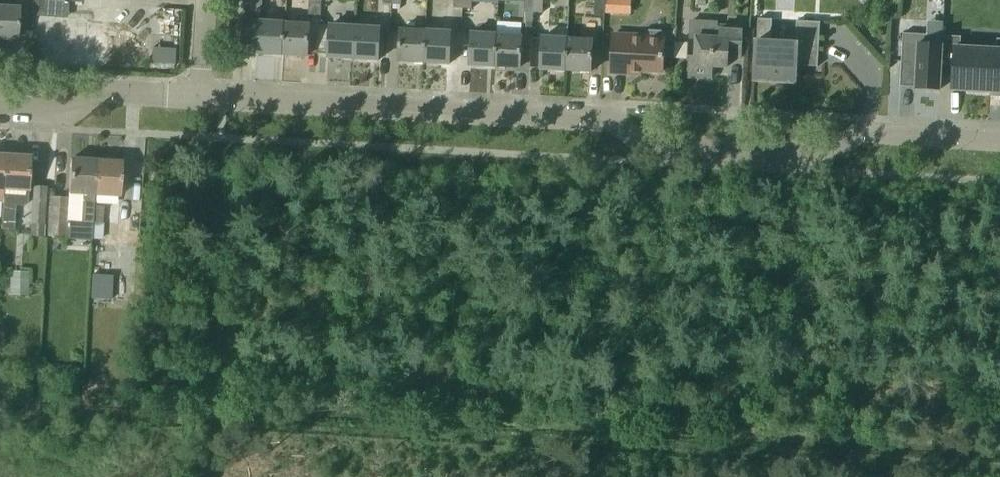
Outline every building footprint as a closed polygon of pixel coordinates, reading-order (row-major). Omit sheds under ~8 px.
[(0,6),(0,38),(16,39),(18,7),(18,0),(6,0),(6,6),(0,6)] [(39,8),(37,8),(37,15),(67,17),(68,2),(70,2),(70,0),(40,0),(39,8)] [(284,23),(260,21),(261,0),(244,0),(241,44),(257,45),(257,53),(282,54),(284,23)] [(330,0),(320,0),(319,21),(330,22),(331,0),(330,0)] [(471,8),(472,0),(462,0),(462,8),(471,8)] [(524,11),(533,12),(533,0),(524,0),(524,11)] [(533,12),(542,12),(543,0),(533,0),(533,12)] [(594,15),(604,16),(605,0),(595,0),(594,15)] [(817,66),(820,22),(796,20),(795,42),(771,41),(772,19),(758,18),(754,80),(785,82),(794,83),(795,65),(817,66)] [(696,38),(695,57),(689,56),(688,77),(712,78),(712,66),(727,67),(728,57),(741,58),(742,27),(720,26),(717,26),(718,21),(690,19),(689,38),(696,38)] [(282,54),(308,56),(309,24),(284,23),(282,54)] [(355,27),(330,25),(329,25),(329,37),(328,57),(353,58),(355,27)] [(565,70),(567,38),(568,26),(558,26),(558,38),(541,37),(541,49),(540,69),(565,70)] [(353,58),(378,60),(379,40),(380,28),(355,27),(353,58)] [(425,30),(400,29),(398,61),(424,62),(425,30)] [(424,62),(449,63),(451,32),(425,30),(424,62)] [(663,52),(663,37),(662,37),(661,31),(648,30),(646,36),(613,34),(612,53),(611,73),(628,74),(628,70),(662,72),(663,52)] [(496,34),(471,33),(470,45),(469,65),(494,66),(496,34)] [(903,33),(901,63),(916,63),(915,88),(940,90),(941,65),(942,45),(927,45),(927,35),(903,33)] [(494,66),(520,67),(521,47),(521,36),(496,34),(494,66)] [(942,45),(941,65),(953,65),(952,90),(975,92),(978,47),(960,46),(960,36),(943,35),(942,45)] [(565,70),(591,71),(592,52),(592,40),(567,38),(565,70)] [(975,92),(999,93),(999,83),(999,39),(997,38),(996,48),(978,47),(975,92)] [(5,154),(2,202),(0,228),(13,229),(15,205),(23,206),(27,202),(28,191),(29,176),(30,156),(5,154)] [(96,160),(70,158),(68,193),(68,197),(50,196),(48,236),(50,236),(49,244),(65,244),(67,220),(92,222),(93,205),(94,194),(96,160)] [(94,194),(120,196),(122,161),(96,160),(94,194)] [(30,236),(42,237),(46,186),(34,185),(30,236)] [(93,205),(92,222),(92,239),(93,239),(92,255),(109,255),(110,238),(103,238),(103,223),(102,223),(103,206),(93,205)] [(9,270),(8,289),(24,291),(25,271),(9,270)] [(92,274),(91,299),(112,300),(113,275),(92,274)] [(89,362),(88,377),(103,378),(104,363),(89,362)]
